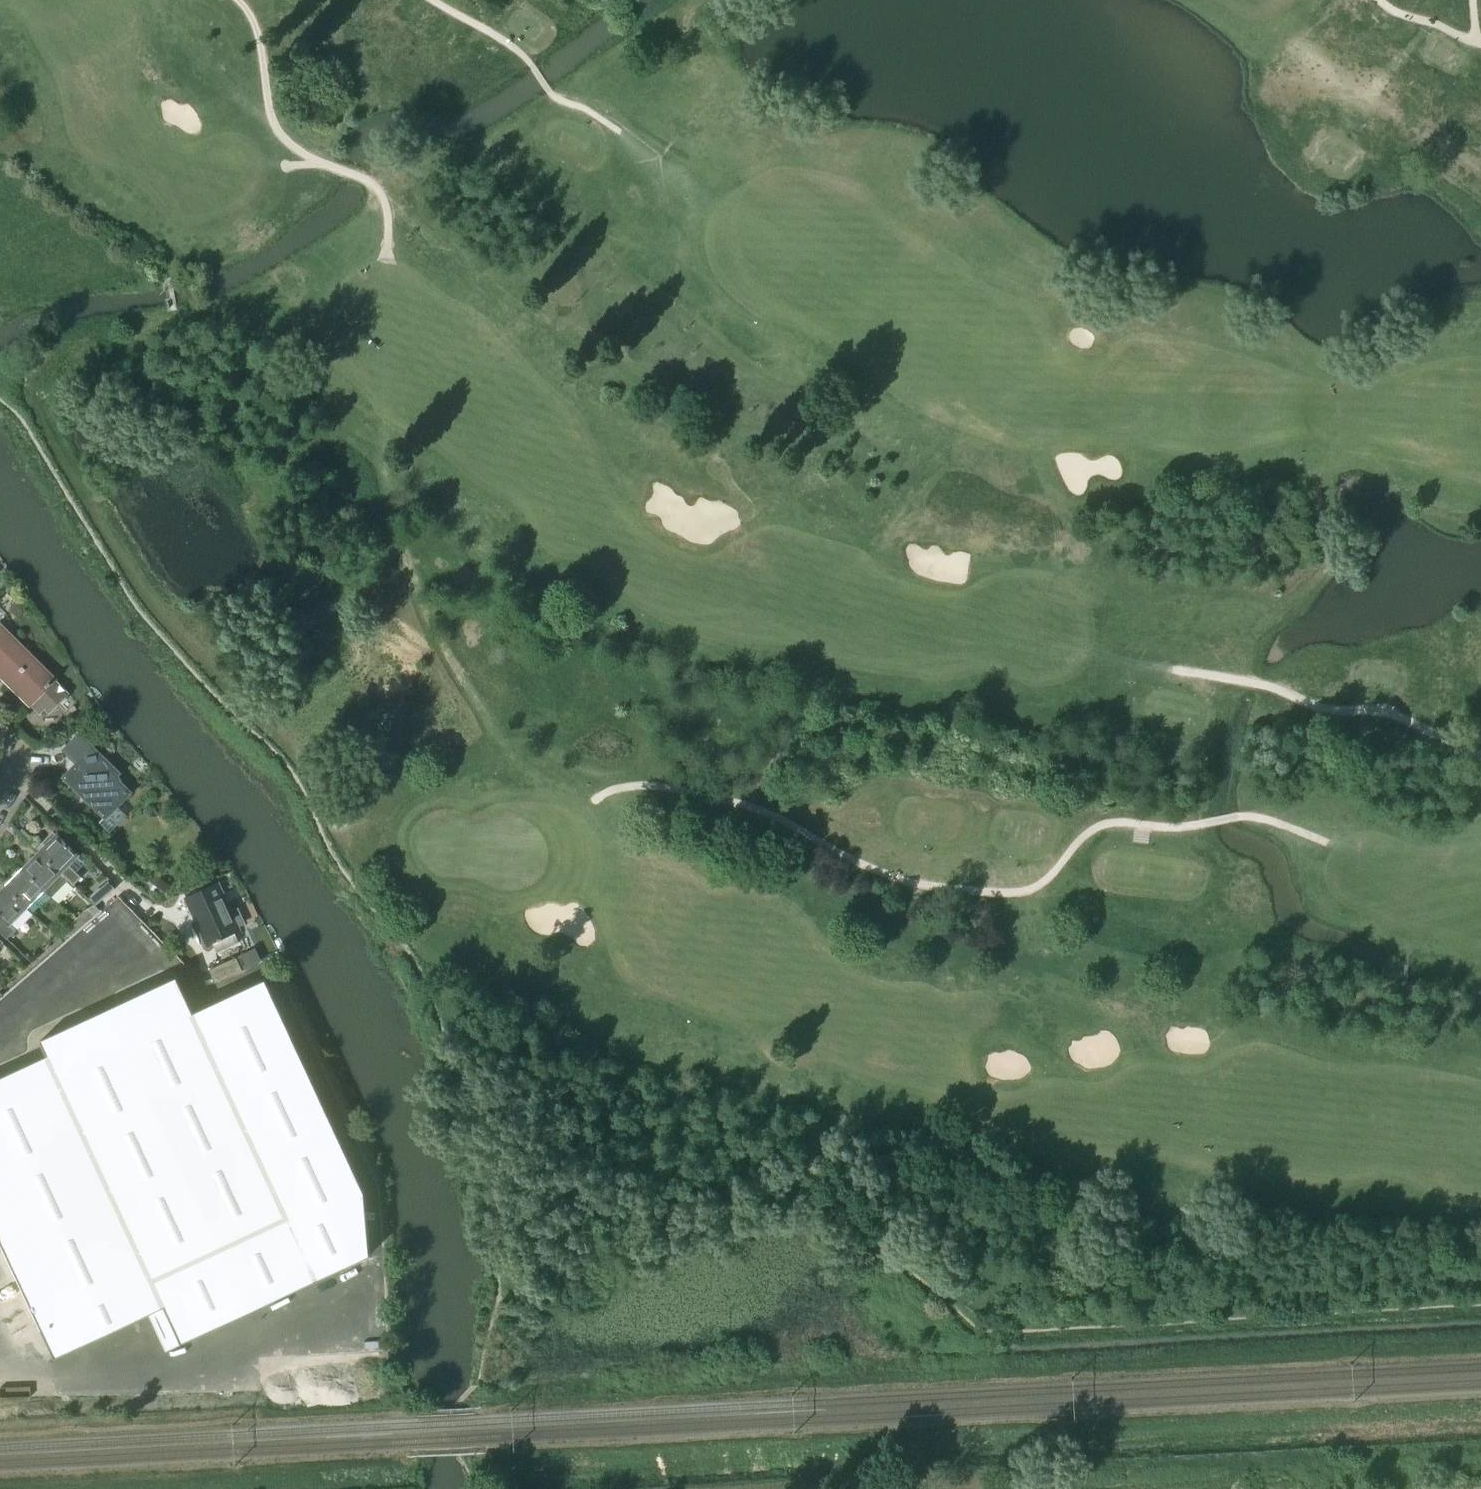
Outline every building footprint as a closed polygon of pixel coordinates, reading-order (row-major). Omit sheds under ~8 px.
[(50,714),(69,696),(0,626),(0,672),(2,670),(20,688),(16,691),(40,715),(46,710),(50,714)] [(119,781),(112,774),(115,771),(102,758),(99,761),(96,759),(95,760),(89,754),(65,779),(105,818),(100,823),(110,834),(127,816),(117,807),(130,793),(118,782),(119,781)] [(39,853),(61,874),(68,881),(73,886),(81,878),(69,866),(71,865),(78,857),(71,850),(65,844),(62,841),(57,835),(56,835),(44,846),(45,847),(39,853)] [(68,881),(61,874),(39,853),(22,870),(44,891),(45,891),(51,898),(68,881)] [(5,887),(27,908),(44,891),(22,870),(5,887)] [(163,903),(174,889),(151,871),(140,886),(163,903)] [(109,882),(90,898),(96,905),(115,890),(109,882)] [(218,885),(186,900),(208,947),(208,946),(213,944),(217,953),(239,943),(235,934),(240,932),(238,929),(243,925),(237,912),(231,913),(218,885)] [(7,940),(16,931),(10,925),(27,908),(5,887),(0,892),(0,933),(7,940)] [(88,909),(75,921),(81,928),(94,917),(88,909)] [(71,924),(63,931),(65,934),(69,938),(71,937),(81,928),(75,921),(71,924)] [(255,949),(210,970),(211,973),(216,984),(262,963),(255,949)] [(24,1324),(35,1352),(139,1303),(157,1341),(347,1249),(345,1191),(257,991),(206,1014),(185,972),(39,1042),(46,1056),(0,1076),(0,1324),(24,1324)]
